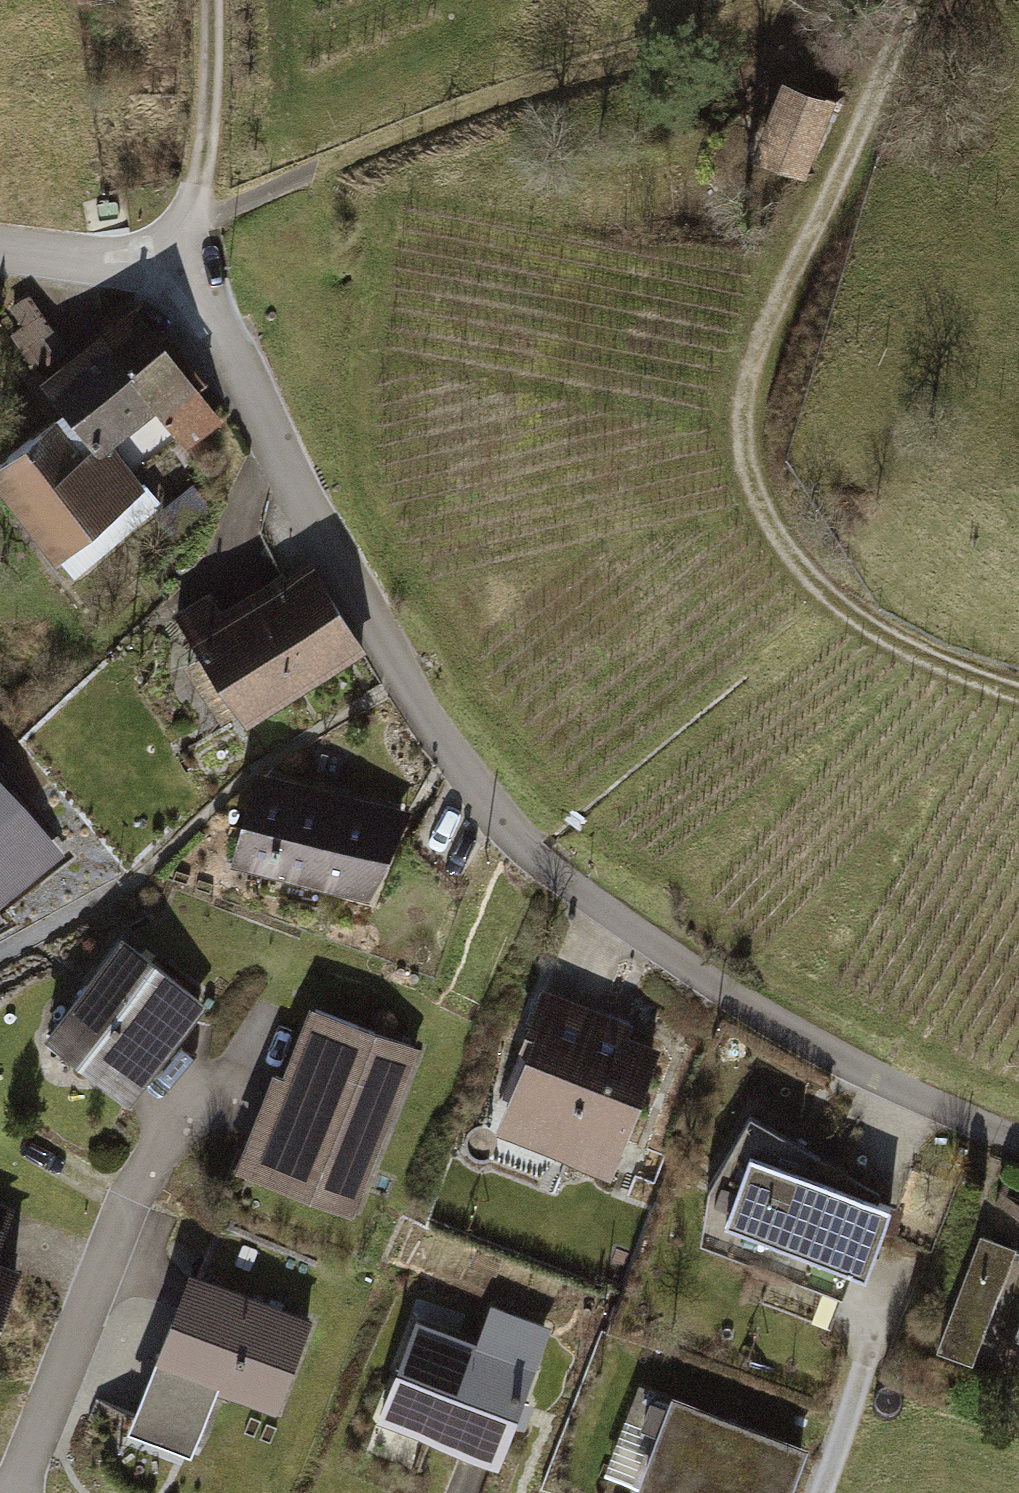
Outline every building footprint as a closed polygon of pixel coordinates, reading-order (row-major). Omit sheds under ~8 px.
[(830,99),(770,79),(744,158),(804,178),(830,99)] [(198,378),(136,292),(42,360),(74,403),(105,446),(198,378)] [(0,457),(0,485),(56,561),(143,498),(105,446),(74,403),(0,457)] [(307,555),(186,623),(244,724),(364,656),(307,555)] [(405,819),(255,776),(229,867),(379,910),(405,819)] [(0,800),(0,901),(49,861),(0,800)] [(204,1004),(118,936),(40,1034),(126,1102),(204,1004)] [(616,1173),(664,1035),(543,989),(494,1132),(616,1173)] [(423,1050),(308,1007),(245,1174),(360,1217),(423,1050)] [(889,1199),(749,1115),(708,1183),(700,1237),(848,1294),(889,1199)] [(0,1200),(0,1258),(19,1207),(0,1200)] [(983,1356),(1012,1239),(974,1230),(944,1346),(983,1356)] [(19,1271),(0,1264),(0,1322),(19,1271)] [(316,1321),(189,1269),(150,1366),(277,1417),(316,1321)] [(475,1344),(415,1322),(377,1426),(498,1470),(550,1326),(489,1304),(475,1344)] [(670,1396),(633,1492),(792,1492),(809,1449),(670,1396)]
